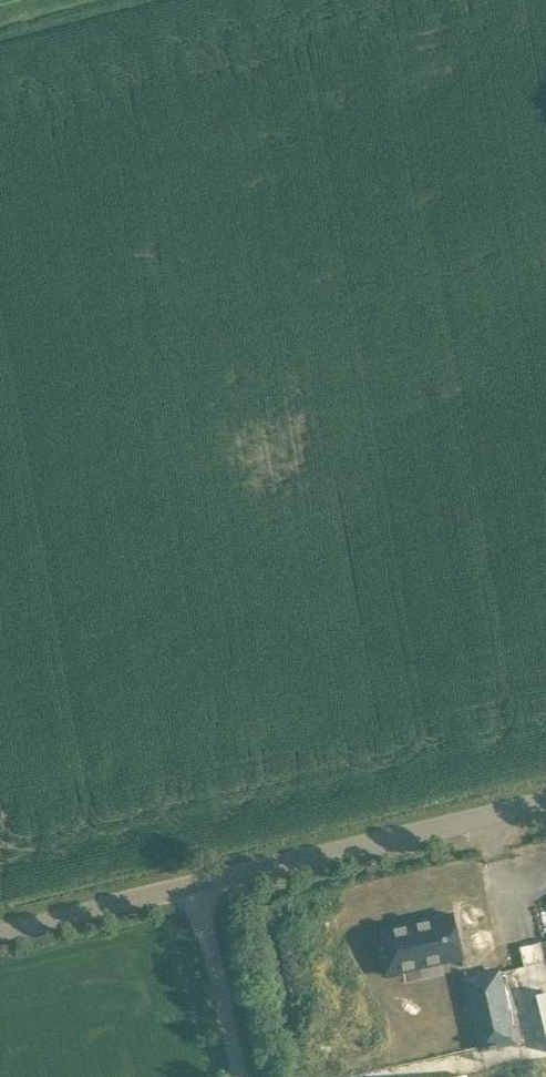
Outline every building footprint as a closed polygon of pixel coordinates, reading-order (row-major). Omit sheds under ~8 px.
[(454,915),(376,932),(386,976),(463,958),(454,915)] [(499,972),(466,979),(477,1025),(482,1047),(482,1049),(490,1047),(491,1049),(497,1047),(497,1045),(514,1041),(499,972)]
